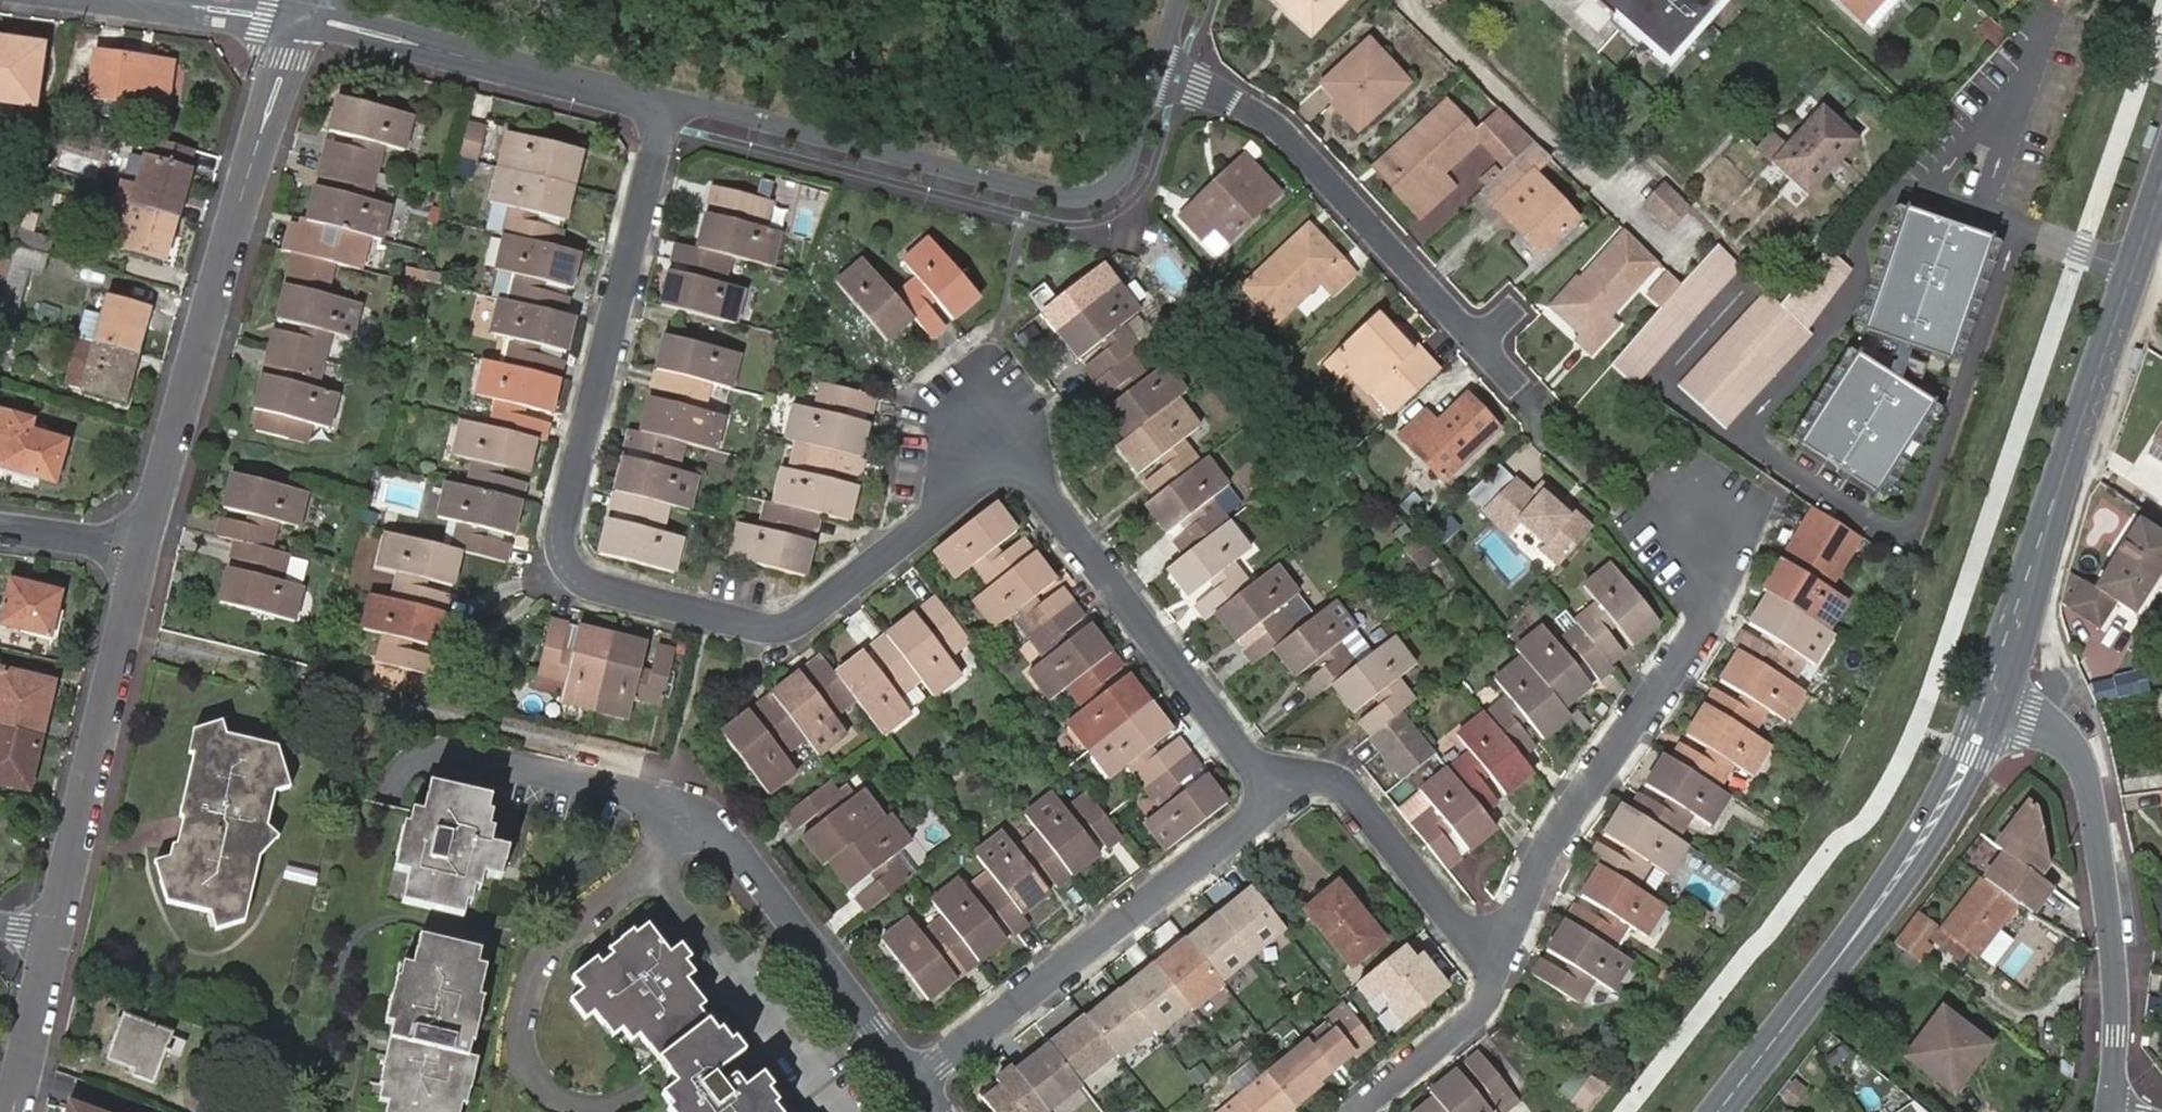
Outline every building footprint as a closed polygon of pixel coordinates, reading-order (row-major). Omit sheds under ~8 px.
[(1288,11),(1292,7),(1284,0),(1277,0),(1288,11)] [(1292,7),(1288,11),(1312,33),(1345,0),(1284,0),(1292,7)] [(1610,19),(1613,16),(1667,64),(1722,0),(1589,0),(1610,19)] [(1851,14),(1864,0),(1836,0),(1851,14)] [(1875,0),(1864,0),(1851,14),(1858,20),(1875,0)] [(1991,48),(2003,35),(1986,20),(1975,33),(1991,48)] [(1360,129),(1395,97),(1374,75),(1388,62),(1368,41),(1320,83),(1334,100),(1339,96),(1342,101),(1339,105),(1360,129)] [(29,111),(32,84),(37,85),(42,48),(0,43),(0,106),(29,111)] [(91,98),(165,108),(171,64),(96,54),(91,98)] [(1374,75),(1395,97),(1408,85),(1388,62),(1374,75)] [(1354,134),(1360,129),(1339,105),(1342,101),(1339,96),(1334,100),(1329,104),(1354,134)] [(324,164),(378,178),(385,150),(405,154),(413,121),(339,101),(330,136),(358,142),(355,153),(328,146),(324,164)] [(1806,195),(1858,139),(1821,105),(1771,161),(1806,195)] [(1476,138),(1471,133),(1446,106),(1383,166),(1412,197),(1406,203),(1419,216),(1451,186),(1439,173),(1476,138)] [(1478,136),(1501,113),(1497,109),(1471,133),(1476,138),(1478,136)] [(1508,167),(1533,144),(1501,113),(1478,136),(1502,162),(1508,167)] [(494,132),(473,127),(463,163),(485,169),(494,132)] [(1773,156),(1787,137),(1774,128),(1760,147),(1773,156)] [(130,156),(116,203),(174,219),(187,173),(183,172),(189,150),(153,140),(147,161),(130,156)] [(502,173),(574,192),(583,159),(512,140),(502,173)] [(1530,173),(1547,158),(1533,144),(1508,167),(1521,181),(1530,173)] [(1239,158),(1217,179),(1221,183),(1208,197),(1204,192),(1177,220),(1200,244),(1212,232),(1226,246),(1276,194),(1239,158)] [(1484,189),(1508,167),(1502,162),(1479,183),(1484,189)] [(463,163),(461,171),(482,176),(485,169),(463,163)] [(291,256),(299,258),(339,269),(363,275),(372,243),(383,245),(391,212),(371,208),(378,178),(324,164),(319,182),(347,189),(344,201),(316,194),(307,226),(343,235),(339,251),(326,248),(328,240),(305,234),(298,232),(291,256)] [(1403,206),(1406,203),(1412,197),(1383,166),(1374,174),(1403,206)] [(1521,181),(1508,167),(1484,189),(1478,195),(1492,208),(1497,204),(1521,181)] [(512,213),(504,240),(506,240),(559,254),(563,236),(539,230),(541,220),(565,226),(574,192),(502,173),(493,208),(512,213)] [(1573,219),(1530,173),(1521,181),(1497,204),(1525,234),(1521,239),(1536,254),(1573,219)] [(1674,176),(1648,198),(1673,227),(1698,204),(1674,176)] [(1221,183),(1217,179),(1204,192),(1208,197),(1221,183)] [(734,262),(773,272),(782,237),(758,231),(765,206),(755,203),(714,192),(709,209),(734,216),(732,225),(708,219),(698,254),(721,259),(734,262)] [(174,219),(116,203),(111,202),(101,242),(121,248),(120,250),(162,262),(174,219)] [(1497,204),(1492,208),(1521,239),(1525,234),(1497,204)] [(1990,240),(1905,210),(1864,332),(1949,361),(1990,240)] [(1334,264),(1339,259),(1306,225),(1274,257),(1279,262),(1305,236),(1334,264)] [(307,226),(305,234),(328,240),(326,248),(339,251),(343,235),(307,226)] [(53,238),(19,228),(13,247),(47,257),(48,257),(53,238)] [(1581,288),(1576,283),(1551,309),(1578,336),(1572,344),(1585,357),(1611,330),(1604,322),(1639,285),(1657,265),(1624,232),(1607,251),(1590,268),(1595,273),(1581,288)] [(1352,272),(1339,259),(1334,264),(1305,236),(1279,262),(1274,257),(1242,289),(1274,323),(1318,280),(1331,293),(1352,272)] [(580,259),(559,254),(506,240),(497,273),(519,279),(512,307),(566,320),(570,301),(543,294),(545,286),(572,292),(580,259)] [(1665,307),(1612,366),(1630,383),(1635,386),(1744,266),(1720,244),(1683,286),(1665,307)] [(1825,246),(1780,301),(1767,290),(1679,386),(1726,430),(1813,335),(1808,331),(1852,271),(1825,246)] [(29,271),(42,275),(47,257),(13,247),(10,260),(0,295),(0,317),(15,321),(29,271)] [(909,315),(918,326),(936,349),(952,336),(935,315),(943,308),(959,329),(986,309),(940,248),(912,270),(925,286),(901,305),(909,315)] [(721,259),(698,254),(679,249),(674,264),(697,270),(694,280),(672,274),(664,310),(738,328),(746,293),(728,288),(734,262),(721,259)] [(278,334),(274,352),(315,362),(327,365),(334,337),(356,342),(364,310),(328,301),(330,292),(333,293),(339,269),(299,258),(281,324),(307,331),(304,341),(278,334)] [(0,259),(0,295),(10,260),(0,259)] [(901,305),(870,266),(842,288),(890,348),(918,326),(909,315),(901,305)] [(1140,317),(1101,266),(1056,299),(1039,312),(1079,364),(1099,348),(1121,332),(1140,317)] [(1590,268),(1576,283),(1581,288),(1595,273),(1590,268)] [(1683,286),(1666,274),(1647,294),(1665,307),(1683,286)] [(413,276),(410,288),(429,292),(430,286),(431,282),(413,276)] [(1039,312),(1056,299),(1044,283),(1027,296),(1039,312)] [(104,296),(92,342),(94,343),(136,354),(148,309),(104,296)] [(512,307),(502,304),(492,340),(512,345),(506,369),(560,383),(565,367),(537,359),(539,351),(567,358),(576,323),(566,320),(512,307)] [(1389,417),(1437,373),(1416,349),(1412,353),(1400,341),(1394,346),(1388,339),(1393,334),(1377,317),(1334,355),(1347,369),(1342,374),(1363,398),(1368,393),(1389,417)] [(1139,354),(1121,332),(1099,348),(1105,356),(1119,345),(1131,361),(1139,354)] [(1394,346),(1400,341),(1393,334),(1388,339),(1394,346)] [(81,389),(94,343),(92,342),(75,338),(63,383),(81,389)] [(668,338),(660,372),(715,385),(734,390),(743,356),(668,338)] [(136,354),(94,343),(81,389),(122,402),(136,354)] [(1084,373),(1096,388),(1121,369),(1131,361),(1119,345),(1105,356),(1084,373)] [(315,362),(274,352),(270,368),(296,375),(293,388),(266,381),(258,414),(266,415),(261,434),(293,442),(298,423),(315,428),(333,432),(341,400),(319,394),(327,365),(315,362)] [(1334,381),(1342,374),(1347,369),(1334,355),(1321,367),(1334,381)] [(1933,404),(1857,355),(1798,445),(1875,493),(1933,404)] [(1131,382),(1118,392),(1124,399),(1146,380),(1131,361),(1121,369),(1131,382)] [(506,369),(486,365),(476,401),(497,406),(490,430),(540,443),(546,445),(550,429),(520,422),(523,412),(551,419),(560,383),(506,369)] [(1154,374),(1146,380),(1124,399),(1101,417),(1124,446),(1176,404),(1186,396),(1163,367),(1154,374)] [(1096,388),(1086,397),(1095,409),(1118,392),(1131,382),(1121,369),(1096,388)] [(715,385),(660,372),(656,388),(684,395),(681,407),(654,400),(644,434),(690,445),(719,453),(727,418),(708,413),(715,385)] [(820,410),(848,418),(850,409),(834,405),(838,386),(827,383),(820,410)] [(834,405),(850,409),(877,416),(881,398),(838,386),(834,405)] [(1444,485),(1498,432),(1463,397),(1434,426),(1422,415),(1399,438),(1444,485)] [(1124,446),(1116,452),(1138,480),(1159,462),(1182,444),(1198,430),(1176,404),(1124,446)] [(801,405),(793,439),(817,445),(867,458),(875,425),(848,418),(820,410),(801,405)] [(30,433),(33,424),(0,415),(0,469),(55,484),(65,443),(30,433)] [(298,423),(293,442),(310,447),(315,428),(298,423)] [(490,430),(464,424),(454,459),(477,465),(470,490),(525,503),(529,487),(503,480),(505,472),(532,479),(540,443),(490,430)] [(690,445),(644,434),(636,432),(631,450),(636,451),(633,462),(628,461),(620,494),(673,507),(694,513),(702,479),(683,474),(690,445)] [(1182,444),(1159,462),(1165,469),(1178,459),(1189,474),(1200,466),(1182,444)] [(827,513),(856,521),(864,487),(842,481),(844,471),(866,477),(871,459),(867,458),(817,445),(810,472),(790,467),(782,501),(827,513)] [(1144,487),(1155,502),(1189,474),(1178,459),(1165,469),(1144,487)] [(1155,502),(1145,510),(1166,536),(1188,519),(1195,528),(1173,545),(1185,560),(1229,525),(1210,502),(1228,487),(1206,460),(1200,466),(1189,474),(1155,502)] [(236,475),(236,477),(311,495),(311,492),(236,475)] [(225,520),(221,539),(240,543),(264,549),(275,552),(282,523),(303,528),(311,495),(236,477),(227,510),(255,516),(253,526),(225,520)] [(1536,553),(1554,569),(1589,530),(1538,485),(1528,496),(1511,481),(1477,514),(1492,528),(1503,514),(1516,526),(1541,547),(1536,553)] [(470,490),(451,485),(442,520),(464,525),(457,554),(464,556),(511,568),(515,549),(487,542),(490,532),(518,538),(527,504),(525,503),(470,490)] [(673,507),(620,494),(615,513),(640,520),(638,528),(613,522),(604,556),(678,573),(686,539),(666,534),(673,507)] [(782,501),(774,499),(767,528),(746,522),(738,556),(811,577),(820,541),(791,534),(794,524),(822,532),(827,513),(782,501)] [(1503,514),(1492,528),(1505,539),(1516,526),(1503,514)] [(990,515),(935,557),(959,586),(976,573),(992,594),(1037,561),(1025,545),(1002,563),(1001,564),(996,557),(1018,539),(1001,516),(990,515)] [(1775,570),(1757,599),(1762,602),(1822,639),(1840,610),(1822,599),(1836,576),(1854,547),(1808,517),(1779,561),(1802,576),(1797,583),(1775,570)] [(2060,604),(2096,628),(2114,601),(2133,614),(2161,568),(2161,537),(2138,522),(2094,589),(2070,574),(2060,604)] [(1229,525),(1185,560),(1168,573),(1191,602),(1212,584),(1218,593),(1197,609),(1208,623),(1216,617),(1251,589),(1234,567),(1251,552),(1229,525)] [(457,554),(389,536),(380,573),(399,577),(392,603),(447,617),(452,601),(423,593),(425,584),(454,592),(464,556),(457,554)] [(264,549),(240,543),(236,562),(262,567),(260,578),(233,572),(225,607),(300,624),(309,590),(286,585),(293,557),(284,554),(275,552),(264,549)] [(992,594),(975,607),(997,634),(1014,621),(1030,643),(1074,610),(1063,595),(1040,613),(1035,605),(1057,588),(1037,561),(992,594)] [(1595,602),(1573,621),(1578,628),(1607,665),(1622,652),(1606,632),(1614,626),(1630,646),(1658,624),(1612,565),(1583,587),(1595,602)] [(1276,569),(1251,589),(1216,617),(1238,645),(1261,628),(1265,635),(1244,652),(1255,666),(1272,652),(1299,631),(1282,611),(1299,597),(1276,569)] [(11,580),(9,588),(16,590),(18,581),(11,580)] [(16,590),(9,588),(1,623),(49,635),(60,593),(18,581),(16,590)] [(392,603),(374,598),(365,635),(381,639),(374,667),(386,669),(429,681),(433,664),(405,656),(408,646),(437,655),(447,617),(392,603)] [(1822,639),(1762,602),(1742,633),(1764,646),(1759,655),(1737,641),(1727,657),(1732,659),(1773,685),(1787,661),(1807,673),(1826,641),(1822,639)] [(889,641),(922,685),(935,702),(962,681),(949,664),(972,647),(954,623),(939,603),(924,614),(940,636),(932,642),(915,620),(889,641)] [(1333,604),(1299,631),(1272,652),(1294,680),(1315,663),(1322,672),(1301,688),(1312,702),(1331,688),(1355,669),(1337,646),(1354,632),(1333,604)] [(1074,610),(1030,643),(1047,665),(1030,678),(1051,706),(1068,693),(1112,659),(1091,631),(1068,649),(1062,641),(1085,623),(1074,610)] [(567,708),(602,717),(620,641),(586,633),(579,660),(570,657),(577,630),(559,626),(549,671),(546,682),(572,688),(567,708)] [(1543,628),(1515,651),(1521,659),(1562,711),(1589,687),(1572,666),(1580,659),(1598,682),(1612,671),(1607,665),(1578,628),(1556,646),(1543,628)] [(620,641),(602,717),(635,724),(640,705),(668,711),(671,699),(681,656),(663,651),(657,678),(647,676),(653,649),(620,641)] [(837,680),(857,706),(885,741),(914,718),(901,701),(922,685),(889,641),(874,652),(891,673),(883,679),(867,658),(837,680)] [(1391,641),(1355,669),(1331,688),(1352,716),(1373,700),(1379,709),(1359,725),(1368,738),(1369,737),(1398,714),(1412,703),(1396,683),(1413,669),(1391,641)] [(1124,675),(1112,659),(1068,693),(1084,714),(1067,728),(1089,755),(1150,708),(1129,681),(1105,699),(1100,692),(1124,675)] [(1483,719),(1516,762),(1533,748),(1517,727),(1524,721),(1541,743),(1569,720),(1562,711),(1521,659),(1494,682),(1507,699),(1483,719)] [(1796,698),(1773,685),(1732,659),(1712,692),(1735,707),(1731,714),(1707,699),(1699,712),(1747,742),(1760,722),(1775,731),(1796,698)] [(806,744),(819,760),(846,739),(834,724),(857,706),(837,680),(824,662),(807,675),(823,695),(816,701),(800,680),(772,701),(806,744)] [(39,737),(51,684),(0,671),(0,728),(39,737)] [(784,759),(806,744),(772,701),(758,712),(774,733),(768,738),(751,717),(723,740),(768,798),(798,776),(784,759)] [(1150,708),(1089,755),(1110,784),(1127,771),(1143,791),(1187,757),(1177,743),(1153,762),(1148,755),(1172,736),(1150,708)] [(1747,742),(1699,712),(1680,744),(1703,758),(1698,767),(1674,753),(1666,766),(1713,795),(1726,772),(1744,783),(1763,753),(1747,742)] [(1398,714),(1369,737),(1380,750),(1376,754),(1399,782),(1432,756),(1398,714)] [(1516,762),(1483,719),(1481,717),(1454,739),(1466,754),(1445,772),(1481,817),(1493,807),(1476,784),(1483,778),(1500,800),(1528,778),(1516,762)] [(265,840),(274,833),(269,827),(277,791),(283,790),(282,787),(280,780),(280,770),(286,768),(288,768),(283,747),(230,734),(225,721),(200,729),(194,754),(181,814),(189,821),(206,827),(202,846),(186,842),(173,851),(173,855),(166,857),(164,858),(168,872),(166,880),(162,882),(166,903),(214,913),(222,914),(224,920),(226,926),(246,920),(262,855),(266,851),(263,848),(262,847),(265,840)] [(0,728),(0,785),(27,792),(32,769),(26,768),(30,749),(36,751),(39,737),(0,728)] [(194,754),(200,729),(193,731),(189,749),(192,750),(191,754),(194,754)] [(1368,738),(1365,740),(1376,754),(1380,750),(1369,737),(1368,738)] [(26,768),(32,769),(36,751),(30,749),(26,768)] [(1187,757),(1143,791),(1159,813),(1142,826),(1165,856),(1222,811),(1223,803),(1204,778),(1180,797),(1175,790),(1199,772),(1187,757)] [(1713,795),(1666,766),(1659,762),(1639,795),(1662,810),(1657,817),(1634,803),(1626,816),(1673,845),(1685,824),(1704,836),(1725,802),(1713,795)] [(280,780),(282,787),(289,785),(286,768),(280,770),(280,780)] [(282,787),(283,790),(292,787),(288,768),(286,768),(289,785),(282,787)] [(1481,817),(1445,772),(1420,792),(1393,811),(1408,830),(1442,873),(1459,859),(1467,854),(1493,832),(1481,817)] [(433,791),(436,779),(426,777),(423,788),(433,791)] [(489,857),(501,859),(505,842),(488,840),(492,822),(486,821),(490,805),(484,804),(487,791),(436,779),(433,791),(423,788),(418,809),(408,807),(405,822),(398,822),(392,846),(401,849),(397,865),(404,866),(401,882),(413,885),(410,900),(461,912),(463,898),(468,899),(472,886),(479,887),(482,871),(486,872),(489,857)] [(1814,806),(1823,789),(1814,783),(1804,800),(1814,806)] [(2053,798),(2042,788),(1994,848),(2002,854),(2034,878),(2062,842),(2053,798)] [(805,844),(825,872),(830,868),(886,826),(865,798),(846,812),(829,791),(787,823),(798,837),(820,820),(826,828),(805,844)] [(1051,797),(1024,818),(1037,835),(1071,879),(1098,859),(1081,836),(1089,829),(1106,852),(1122,840),(1106,819),(1088,796),(1064,814),(1051,797)] [(1584,867),(1596,874),(1631,895),(1645,872),(1663,883),(1683,852),(1673,845),(1626,816),(1619,811),(1598,843),(1620,857),(1615,866),(1593,852),(1584,867)] [(206,827),(189,821),(185,838),(186,842),(202,846),(206,827)] [(869,918),(912,885),(895,863),(912,850),(891,821),(886,826),(830,868),(852,896),(874,879),(879,886),(857,903),(869,918)] [(277,835),(274,833),(265,840),(262,847),(263,848),(277,835)] [(1056,890),(1071,879),(1037,835),(1015,852),(1002,834),(974,856),(996,884),(1003,894),(1021,917),(1049,896),(1032,874),(1039,868),(1056,890)] [(277,835),(263,848),(266,851),(279,838),(277,835)] [(401,849),(392,846),(388,863),(397,865),(401,849)] [(1982,882),(2015,908),(2027,915),(2047,887),(2034,878),(2002,854),(1982,882)] [(498,874),(501,859),(489,857),(486,872),(498,874)] [(157,860),(162,882),(166,880),(168,872),(164,858),(157,860)] [(1571,914),(1564,926),(1612,954),(1624,935),(1642,946),(1662,913),(1631,895),(1596,874),(1576,906),(1601,921),(1596,929),(1596,928),(1571,914)] [(1974,962),(2015,908),(1982,882),(1979,880),(1938,933),(1974,962)] [(397,898),(410,900),(413,885),(401,882),(397,898)] [(1003,894),(996,884),(972,903),(989,924),(996,918),(987,905),(1003,894)] [(1308,911),(1355,970),(1386,944),(1340,885),(1308,911)] [(960,886),(933,907),(945,923),(979,967),(1007,946),(989,924),(972,903),(960,886)] [(980,1100),(990,1111),(1055,1111),(1285,931),(1251,887),(980,1100)] [(1030,928),(1021,917),(1003,894),(987,905),(996,918),(1014,940),(1030,928)] [(1919,909),(1893,943),(1918,962),(1932,944),(1925,937),(1936,923),(1919,909)] [(214,913),(216,922),(224,920),(222,914),(214,913)] [(218,929),(226,926),(224,920),(216,922),(218,929)] [(963,979),(979,967),(945,923),(923,940),(910,924),(882,946),(929,1006),(957,984),(940,963),(947,957),(963,979)] [(656,1057),(639,1070),(659,1095),(664,1092),(672,1103),(668,1107),(672,1111),(781,1111),(774,1103),(778,1100),(769,1087),(773,1084),(762,1070),(745,1083),(737,1074),(734,1076),(724,1062),(744,1048),(733,1034),(727,1038),(717,1026),(712,1029),(694,1006),(701,1001),(682,976),(691,969),(683,958),(688,953),(678,941),(666,948),(648,926),(637,934),(633,929),(617,941),(621,946),(610,955),(613,960),(602,968),(596,961),(573,979),(579,986),(568,995),(583,1014),(590,1009),(599,1020),(607,1014),(617,1026),(619,1024),(628,1037),(636,1032),(648,1047),(655,1040),(664,1052),(674,1064),(666,1070),(657,1058),(656,1057)] [(1611,997),(1630,964),(1612,954),(1564,926),(1545,958),(1569,972),(1570,972),(1565,981),(1539,966),(1530,982),(1568,1005),(1577,1010),(1592,986),(1611,997)] [(392,984),(385,1015),(389,1016),(386,1033),(394,1035),(391,1049),(383,1047),(379,1063),(390,1066),(386,1081),(380,1080),(376,1093),(387,1096),(384,1111),(457,1111),(461,1098),(455,1096),(458,1083),(468,1086),(476,1053),(467,1051),(469,1037),(472,1038),(473,1030),(475,1031),(480,1009),(469,1006),(472,991),(479,992),(486,963),(478,961),(481,947),(417,932),(410,961),(398,958),(395,972),(405,974),(402,987),(392,984)] [(606,950),(617,941),(614,937),(603,946),(606,950)] [(608,952),(610,955),(621,946),(617,941),(606,950),(608,952)] [(1449,990),(1409,943),(1361,983),(1400,1030),(1449,990)] [(608,952),(596,961),(602,968),(613,960),(610,955),(608,952)] [(568,972),(573,979),(596,961),(592,955),(568,972)] [(395,972),(392,984),(402,987),(405,974),(395,972)] [(484,994),(479,992),(472,991),(469,1006),(480,1009),(484,994)] [(1907,1057),(1950,1091),(1974,1059),(1979,1063),(1992,1047),(1943,1010),(1907,1057)] [(1374,1039),(1353,1012),(1335,1026),(1356,1055),(1374,1039)] [(153,1083),(164,1050),(178,1054),(182,1039),(169,1035),(170,1029),(121,1013),(108,1059),(133,1068),(132,1076),(153,1083)] [(609,1032),(617,1026),(607,1014),(599,1020),(609,1032)] [(1335,1026),(1324,1034),(1347,1062),(1356,1055),(1335,1026)] [(394,1035),(386,1033),(383,1047),(391,1049),(394,1035)] [(1324,1034),(1270,1077),(1296,1110),(1323,1088),(1320,1084),(1347,1062),(1324,1034)] [(648,1047),(656,1057),(657,1058),(664,1052),(655,1040),(648,1047)] [(664,1052),(657,1058),(666,1070),(674,1064),(664,1052)] [(1431,1101),(1435,1105),(1441,1111),(1505,1111),(1514,1105),(1506,1095),(1478,1061),(1464,1073),(1481,1094),(1475,1100),(1474,1100),(1457,1079),(1431,1101)] [(390,1066),(379,1063),(376,1079),(380,1080),(386,1081),(390,1066)] [(1270,1077),(1225,1111),(1293,1111),(1296,1110),(1270,1077)] [(1613,1091),(1594,1081),(1574,1106),(1582,1111),(1597,1111),(1613,1091)] [(466,1099),(468,1086),(458,1083),(455,1096),(461,1098),(466,1099)] [(70,1101),(68,1111),(101,1111),(70,1101)]
